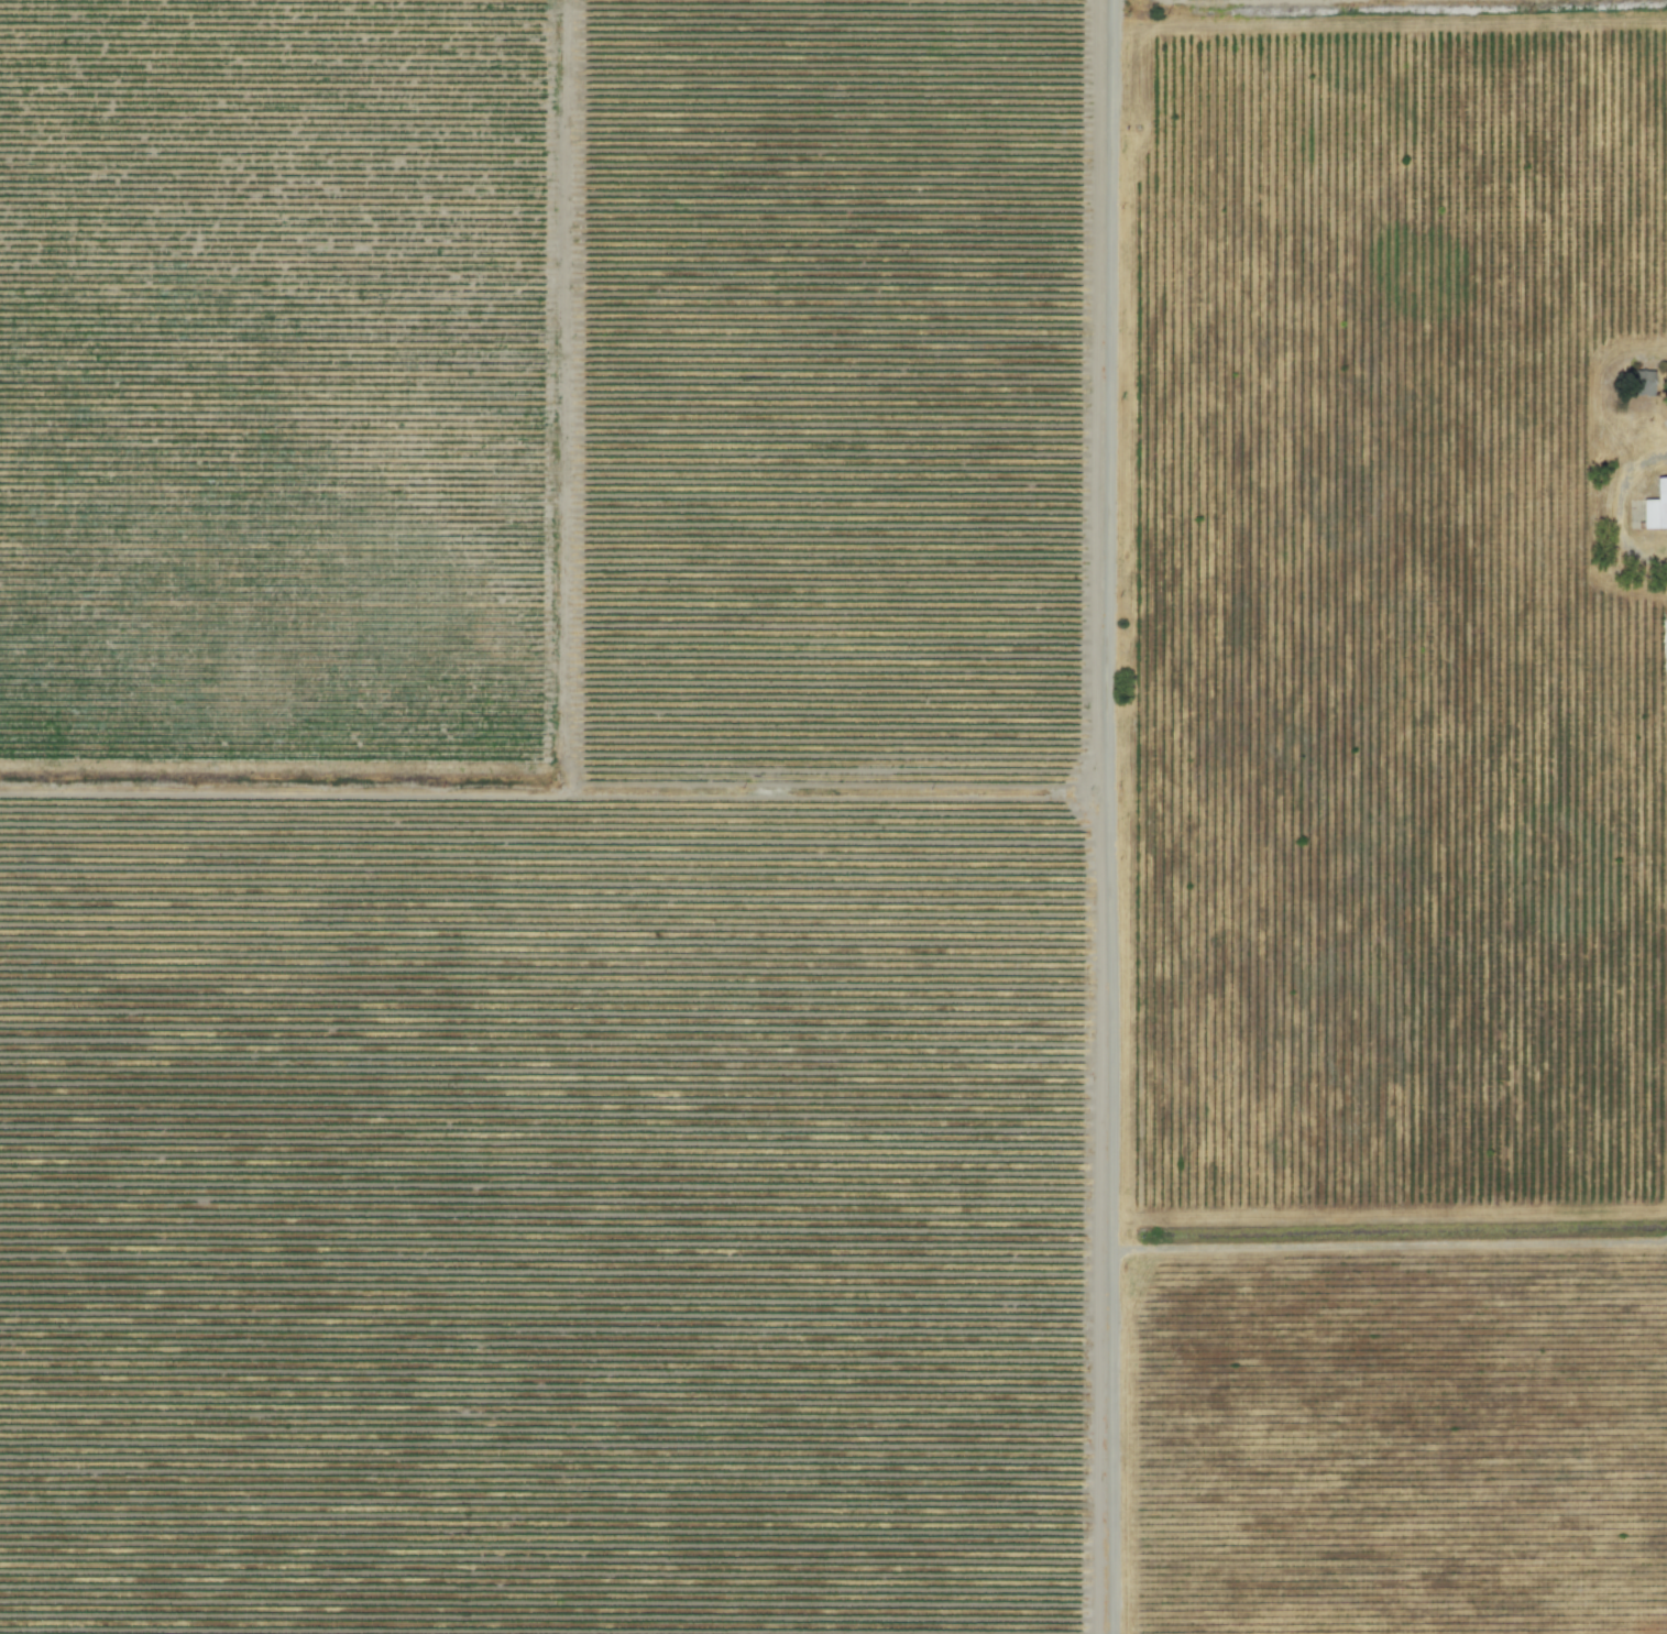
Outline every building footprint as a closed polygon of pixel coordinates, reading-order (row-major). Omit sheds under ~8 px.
[(1657,479),(1666,478),(1666,530),(1644,530),(1643,501),(1658,501),(1657,479)]
